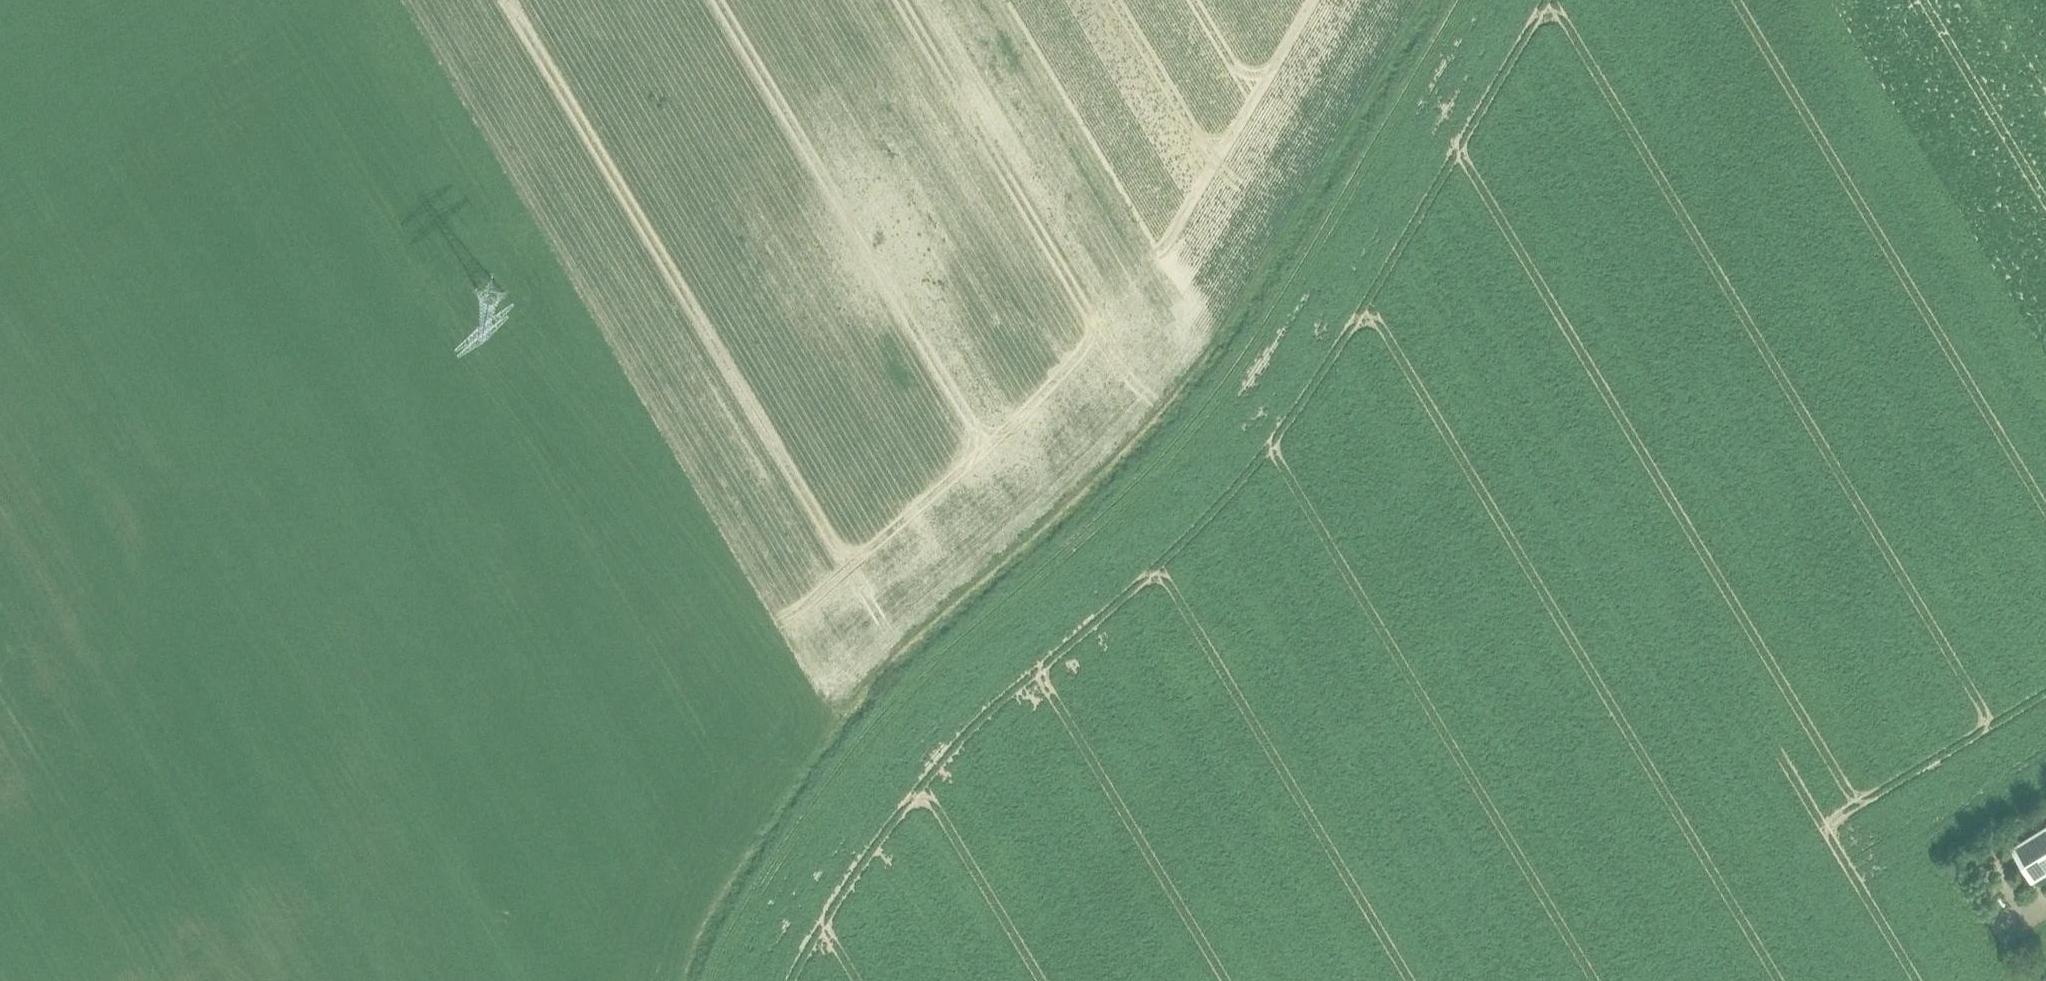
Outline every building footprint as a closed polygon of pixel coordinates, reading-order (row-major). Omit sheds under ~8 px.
[(2045,871),(2045,823),(2012,844),(2033,878),(2045,871)]
